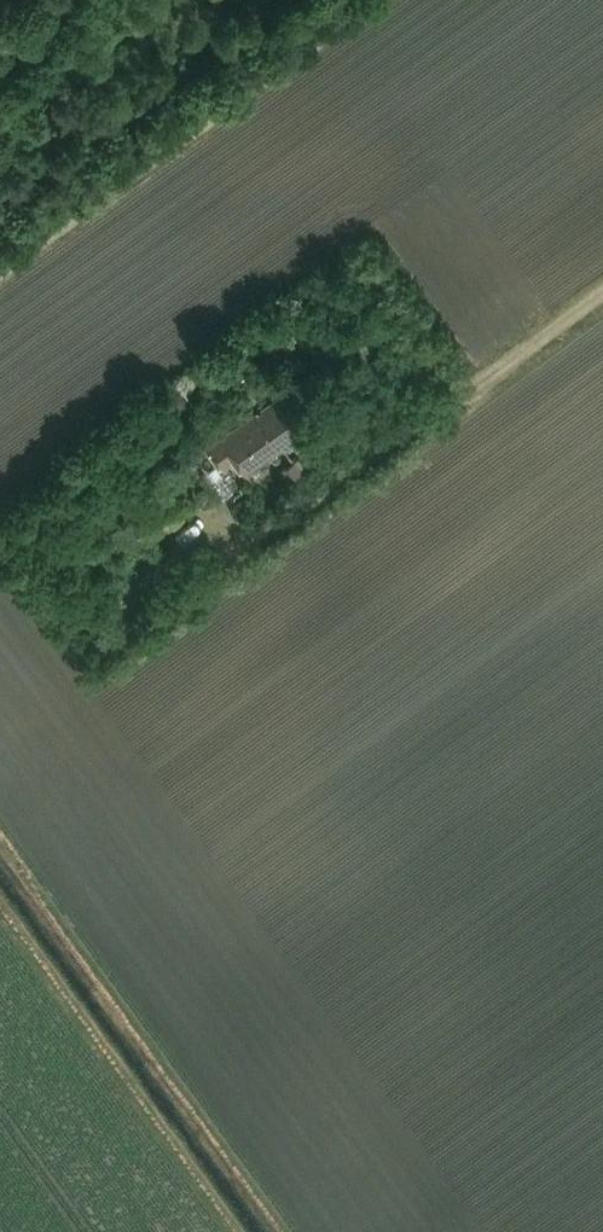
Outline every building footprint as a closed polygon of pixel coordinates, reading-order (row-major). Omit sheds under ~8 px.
[(234,384),(248,374),(238,360),(224,369),(234,384)] [(175,414),(192,402),(182,389),(166,401),(175,414)] [(294,429),(302,424),(282,396),(205,451),(221,474),(235,464),(245,479),(301,439),(294,429)] [(307,477),(295,462),(283,471),(294,487),(307,477)]
